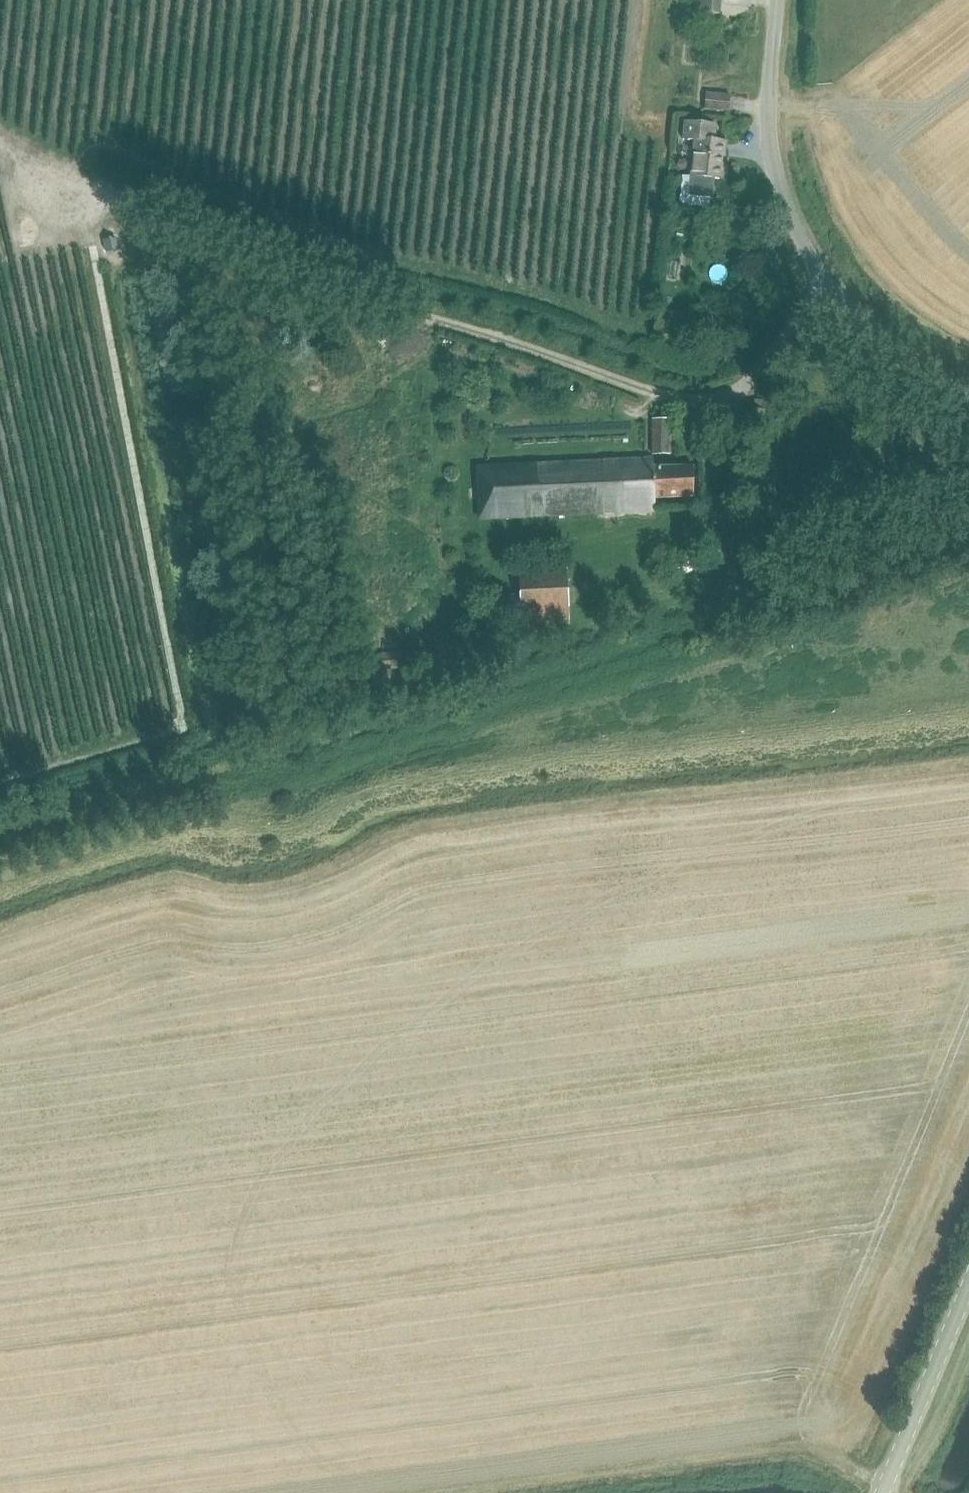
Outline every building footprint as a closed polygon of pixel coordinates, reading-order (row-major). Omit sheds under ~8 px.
[(693,12),(721,15),(723,0),(695,0),(693,12)] [(729,113),(730,96),(706,94),(705,111),(729,113)] [(713,156),(714,141),(716,127),(684,124),(682,140),(694,142),(690,177),(691,178),(689,193),(716,196),(718,181),(722,181),(725,157),(713,156)] [(118,249),(116,239),(104,241),(106,251),(118,249)] [(653,419),(653,445),(670,445),(670,420),(653,419)] [(655,469),(654,458),(477,467),(480,520),(654,511),(655,499),(696,497),(694,467),(655,469)] [(570,623),(567,576),(567,573),(520,576),(523,626),(570,623)] [(402,651),(382,652),(383,669),(403,668),(402,651)]
